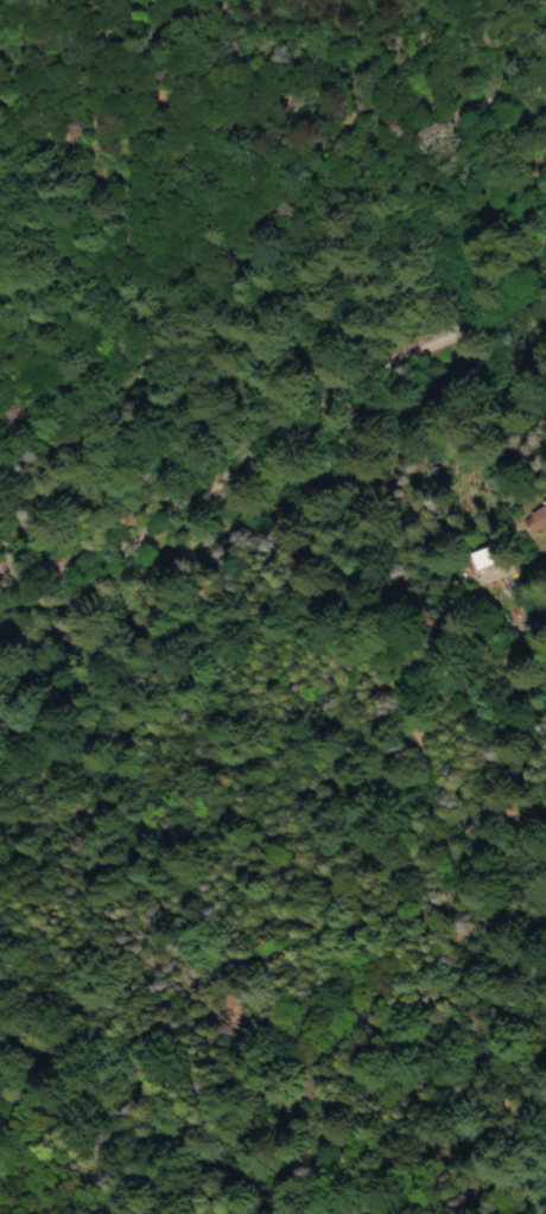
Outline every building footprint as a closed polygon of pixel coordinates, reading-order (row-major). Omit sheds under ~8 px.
[(525,510),(538,534),(545,530),(545,498),(525,510)] [(466,553),(471,569),(490,562),(484,546),(466,553)]
